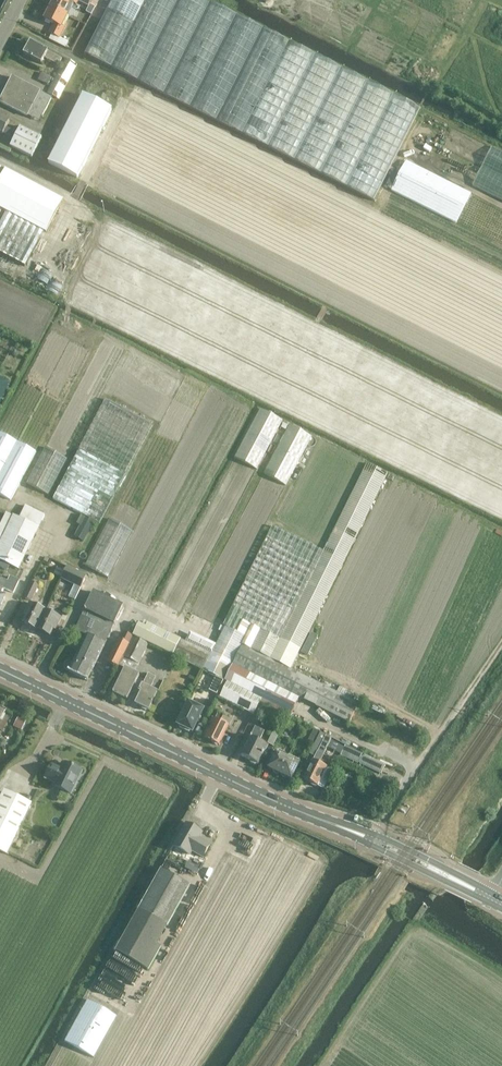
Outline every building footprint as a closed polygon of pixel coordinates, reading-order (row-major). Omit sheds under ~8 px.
[(67,15),(73,3),(77,5),(79,1),(88,6),(91,1),(89,0),(54,0),(51,6),(67,15)] [(420,109),(206,0),(112,0),(85,54),(373,201),(420,109)] [(67,15),(51,6),(44,19),(54,24),(49,33),(51,34),(49,39),(63,46),(65,41),(59,37),(67,23),(64,22),(67,15)] [(41,64),(44,58),(58,65),(62,59),(30,42),(24,54),(41,64)] [(59,99),(77,65),(65,58),(46,93),(59,99)] [(51,78),(41,73),(38,79),(48,84),(51,78)] [(12,77),(0,100),(0,102),(27,116),(38,121),(41,116),(42,116),(51,98),(39,92),(40,91),(12,77)] [(81,93),(49,164),(79,177),(111,106),(81,93)] [(0,117),(0,132),(2,134),(3,133),(10,136),(13,131),(6,127),(9,122),(0,117)] [(41,138),(19,127),(10,146),(32,157),(41,138)] [(474,185),(501,198),(501,151),(492,146),(474,185)] [(405,160),(391,191),(458,221),(472,190),(405,160)] [(0,167),(0,208),(2,209),(6,211),(0,222),(0,253),(25,266),(43,231),(46,232),(63,200),(5,169),(5,170),(0,167)] [(18,265),(0,256),(0,269),(13,275),(18,265)] [(48,288),(56,293),(61,285),(53,280),(48,288)] [(26,381),(65,399),(88,349),(49,331),(26,381)] [(108,383),(125,346),(103,336),(86,372),(108,383)] [(12,391),(0,385),(0,413),(12,391)] [(151,424),(105,399),(53,499),(99,523),(151,424)] [(168,410),(162,423),(183,433),(192,414),(193,414),(194,411),(183,405),(178,415),(168,410)] [(259,408),(235,458),(258,469),(282,420),(259,408)] [(225,627),(211,654),(180,639),(148,624),(147,626),(139,623),(133,636),(173,655),(172,656),(202,670),(217,677),(224,681),(242,645),(269,659),(290,669),(387,474),(366,463),(323,551),(272,526),(223,626),(225,627)] [(263,533),(283,482),(260,473),(240,524),(263,533)] [(0,525),(0,560),(18,569),(38,528),(44,514),(25,505),(19,519),(13,516),(6,513),(0,525)] [(67,566),(60,579),(80,588),(87,575),(67,566)] [(57,567),(54,574),(61,577),(64,570),(57,567)] [(5,596),(2,594),(5,589),(13,593),(19,581),(9,577),(7,581),(0,578),(0,606),(5,596)] [(39,585),(31,582),(23,598),(31,602),(39,585)] [(93,592),(71,637),(82,642),(73,663),(69,662),(67,662),(66,662),(65,663),(64,664),(63,666),(63,668),(64,670),(65,671),(87,681),(105,643),(123,606),(93,592)] [(36,631),(45,612),(29,604),(23,616),(25,617),(22,624),(36,631)] [(45,612),(36,631),(50,638),(53,631),(55,631),(61,619),(45,612)] [(116,643),(107,662),(117,667),(119,665),(122,657),(126,650),(129,643),(132,636),(125,632),(121,640),(118,638),(116,643)] [(261,699),(260,702),(267,705),(290,717),(297,701),(299,698),(349,723),(359,704),(290,669),(269,659),(242,645),(224,681),(261,699)] [(125,668),(112,693),(127,700),(139,675),(125,668)] [(135,705),(148,711),(157,692),(150,688),(156,677),(148,673),(142,685),(143,685),(139,692),(141,693),(135,705)] [(210,690),(216,694),(222,681),(216,678),(210,690)] [(224,681),(222,686),(224,687),(219,697),(253,714),(260,702),(261,699),(224,681)] [(257,724),(267,705),(260,702),(253,714),(250,721),(257,724)] [(177,725),(180,726),(179,727),(189,732),(190,731),(192,732),(197,722),(198,722),(200,718),(199,717),(203,710),(188,703),(177,725)] [(228,726),(220,722),(224,715),(216,712),(213,718),(204,735),(206,736),(204,738),(218,745),(228,726)] [(26,721),(18,717),(13,726),(21,731),(26,721)] [(290,730),(295,720),(289,717),(284,727),(290,730)] [(255,728),(251,737),(241,756),(257,765),(267,745),(259,741),(263,732),(255,728)] [(307,741),(314,744),(319,732),(313,730),(307,741)] [(313,762),(312,762),(304,779),(317,786),(326,769),(318,764),(323,755),(331,738),(320,733),(319,732),(314,744),(309,754),(315,757),(313,762)] [(272,733),(266,745),(272,747),(278,735),(272,733)] [(361,757),(345,750),(343,756),(358,763),(361,757)] [(279,773),(287,758),(276,753),(268,768),(279,773)] [(378,766),(378,765),(362,757),(360,763),(381,773),(383,768),(378,766)] [(287,758),(279,773),(291,779),(299,764),(287,758)] [(58,768),(51,765),(45,778),(56,783),(54,786),(70,794),(81,771),(65,763),(62,771),(58,769),(58,768)] [(0,799),(0,851),(7,854),(31,805),(4,792),(0,799)] [(210,845),(198,838),(202,832),(197,830),(197,827),(195,826),(193,825),(190,826),(186,824),(173,846),(189,855),(191,851),(203,857),(210,845)] [(189,885),(160,869),(115,951),(148,969),(161,946),(157,944),(189,885)]
